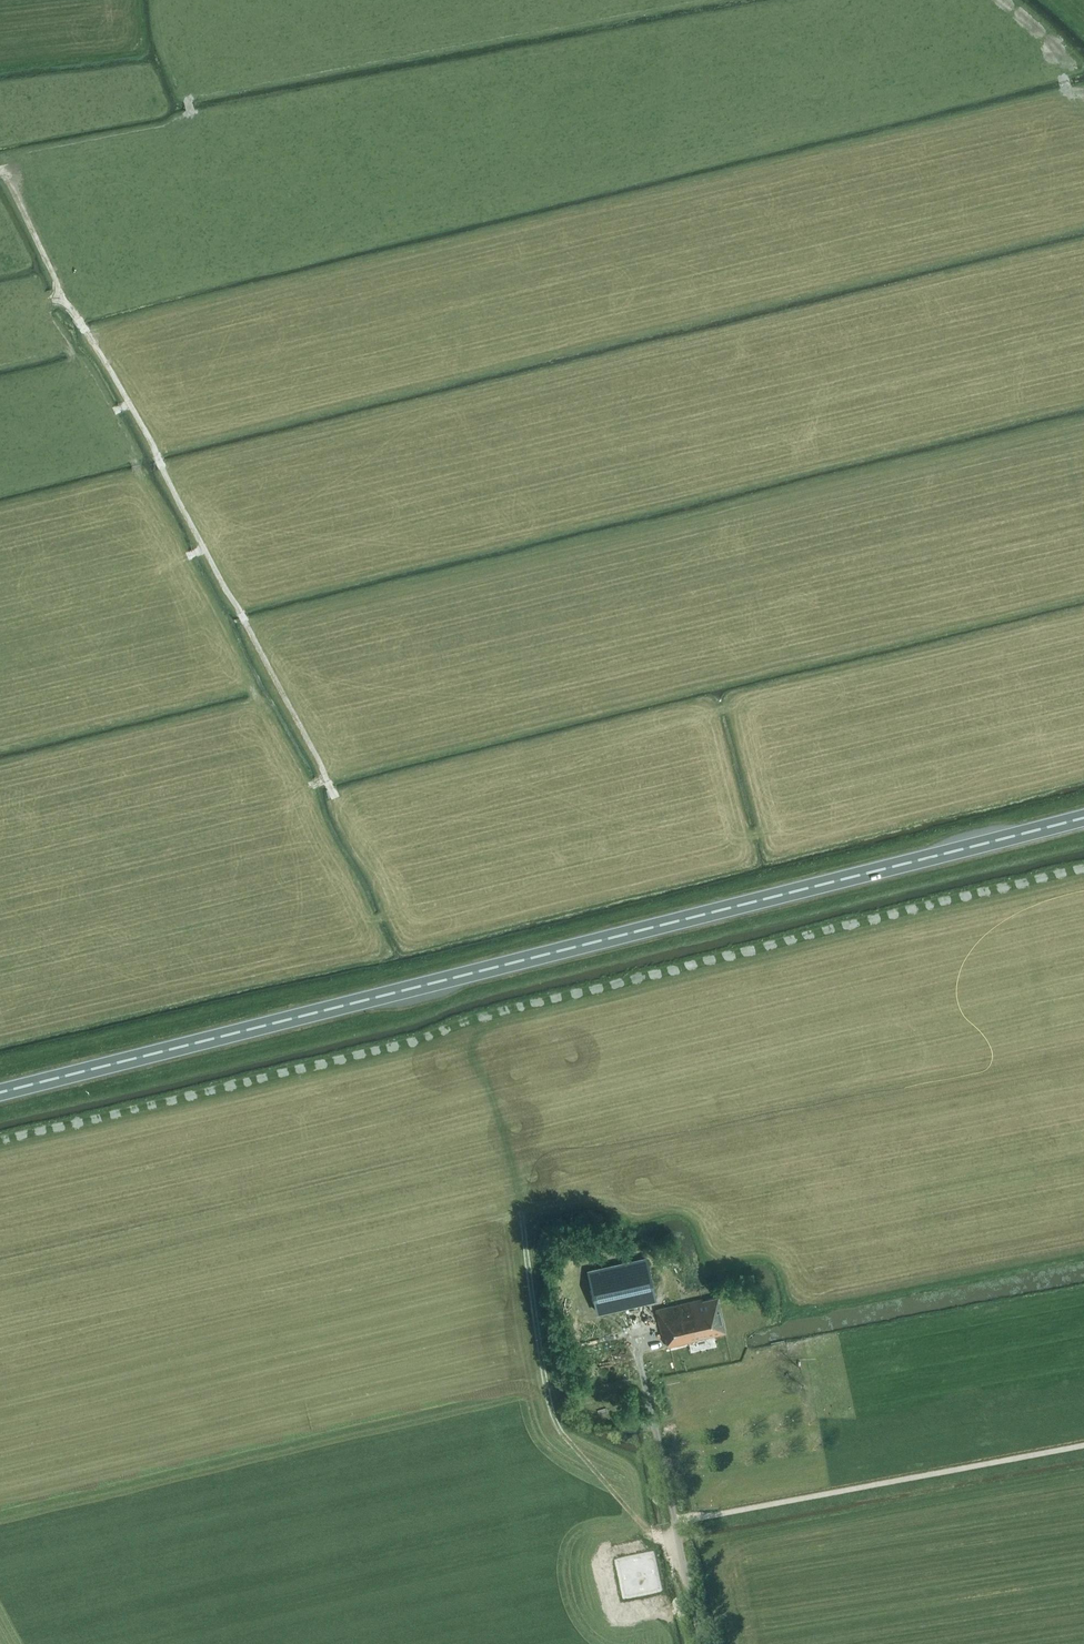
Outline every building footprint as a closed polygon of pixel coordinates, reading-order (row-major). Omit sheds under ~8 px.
[(647,1259),(588,1273),(597,1311),(656,1297),(647,1259)] [(704,1301),(704,1299),(657,1310),(663,1337),(666,1336),(668,1347),(710,1338),(710,1336),(726,1333),(718,1297),(704,1301)]
